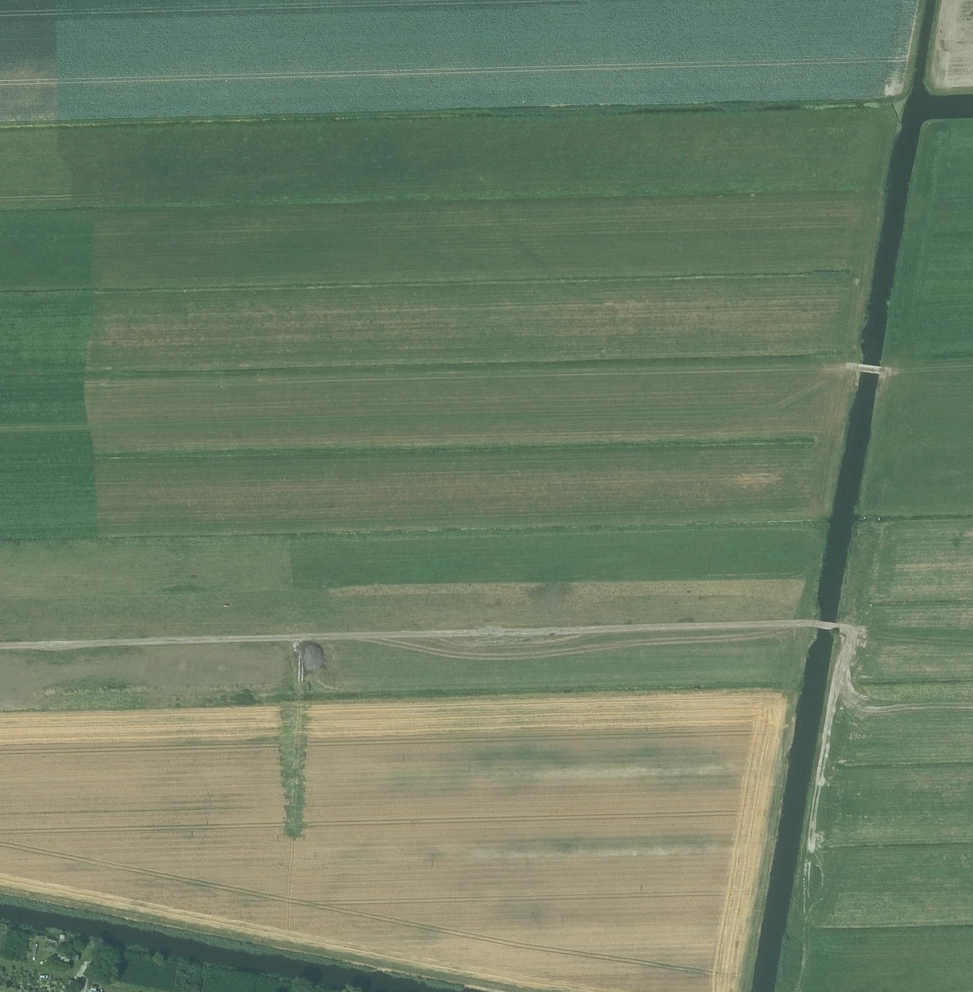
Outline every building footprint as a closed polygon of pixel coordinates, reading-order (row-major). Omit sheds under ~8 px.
[(63,955),(61,964),(68,966),(70,957),(63,955)]
